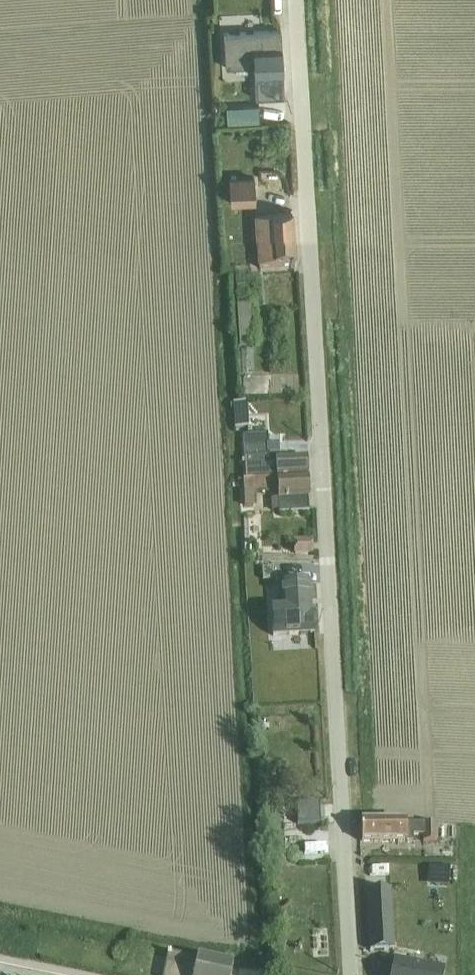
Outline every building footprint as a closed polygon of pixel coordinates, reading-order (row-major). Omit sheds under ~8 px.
[(281,27),(224,30),(226,64),(255,62),(256,97),(285,96),(281,27)] [(259,105),(227,107),(227,122),(259,120),(259,105)] [(255,175),(229,176),(231,203),(256,202),(255,175)] [(292,210),(255,212),(258,270),(295,268),(292,210)] [(249,290),(237,290),(240,350),(253,350),(249,290)] [(253,352),(242,352),(243,374),(254,373),(253,352)] [(235,404),(233,403),(235,431),(236,430),(247,430),(246,403),(235,404)] [(247,482),(307,479),(306,458),(288,459),(288,454),(279,454),(279,445),(268,446),(268,435),(244,437),(247,482)] [(307,479),(247,482),(244,482),(246,508),(256,507),(255,493),(277,491),(278,514),(309,513),(307,479)] [(313,542),(294,542),(294,557),(314,557),(313,542)] [(283,609),(271,609),(272,636),(315,635),(314,615),(312,615),(310,584),(282,585),(283,609)] [(319,805),(296,806),(297,826),(320,825),(319,805)] [(366,823),(361,823),(362,843),(413,842),(414,836),(423,836),(423,842),(439,842),(437,821),(366,823)] [(330,830),(312,832),(314,842),(331,840),(330,830)] [(392,892),(367,893),(370,953),(395,952),(392,892)] [(164,974),(233,974),(234,968),(197,961),(168,955),(164,974)] [(445,971),(394,961),(391,974),(444,974),(445,971)]
